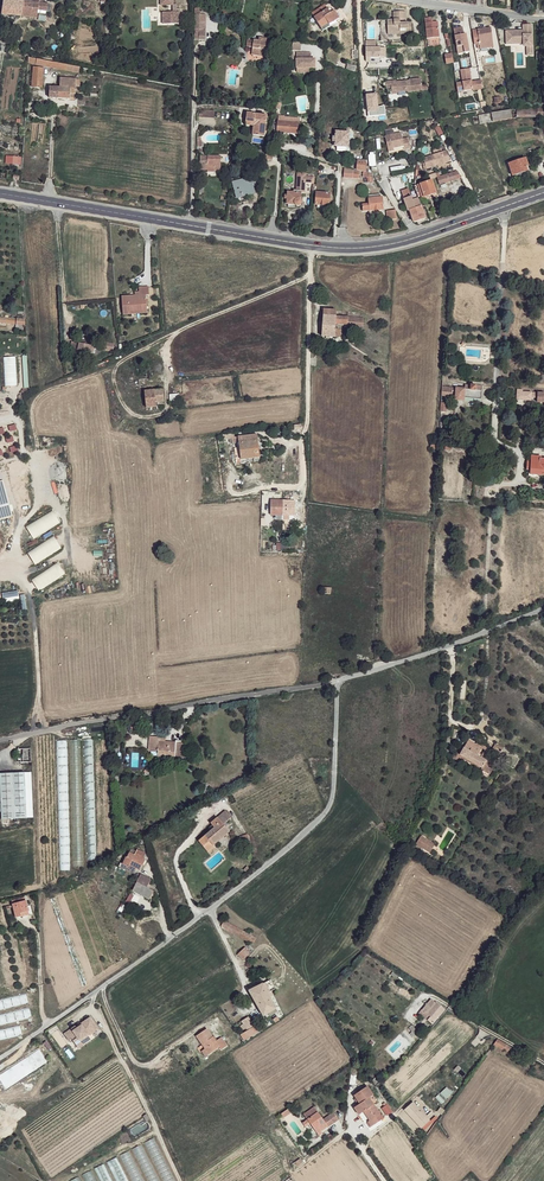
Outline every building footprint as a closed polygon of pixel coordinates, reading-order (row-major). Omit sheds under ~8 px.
[(37,9),(37,8),(38,3),(16,0),(3,0),(1,14),(20,16),(20,13),(24,14),(36,15),(37,9)] [(180,25),(180,13),(177,13),(177,5),(174,6),(174,0),(161,0),(161,6),(169,6),(173,6),(173,13),(169,13),(164,13),(164,25),(180,25)] [(314,18),(327,9),(324,5),(311,13),(314,18)] [(328,24),(329,25),(339,18),(334,11),(331,14),(327,9),(314,18),(321,28),(328,24)] [(387,21),(388,33),(400,32),(400,34),(412,34),(411,23),(399,23),(399,20),(406,20),(405,11),(393,12),(393,21),(387,21)] [(431,22),(431,19),(431,17),(425,18),(427,38),(440,37),(438,22),(434,22),(431,22)] [(532,24),(522,25),(522,30),(505,30),(506,44),(522,44),(522,47),(526,46),(526,55),(533,55),(532,24)] [(491,27),(478,29),(478,30),(473,30),(475,44),(479,44),(480,49),(493,47),(491,27)] [(199,28),(197,28),(195,28),(195,32),(199,32),(199,40),(205,40),(205,30),(199,30),(199,28)] [(465,29),(454,31),(457,48),(464,47),(465,55),(471,54),(468,36),(466,36),(465,29)] [(253,41),(252,48),(268,50),(269,44),(266,44),(267,39),(261,38),(261,40),(259,40),(259,41),(253,41)] [(300,51),(301,42),(297,42),(293,42),(292,45),(291,50),(294,51),(300,51)] [(380,48),(365,48),(366,58),(380,57),(380,48)] [(297,69),(309,69),(315,69),(316,60),(311,60),(311,54),(297,53),(297,69)] [(454,63),(452,54),(445,55),(446,64),(454,63)] [(29,58),(29,63),(79,73),(80,68),(29,58)] [(44,68),(34,68),(32,87),(43,88),(44,68)] [(461,71),(465,92),(474,91),(474,92),(483,91),(481,82),(473,84),(470,70),(461,71)] [(71,79),(60,79),(60,85),(57,85),(53,88),(50,87),(49,95),(49,98),(70,99),(70,96),(70,94),(76,95),(76,87),(79,87),(79,79),(71,79)] [(392,89),(392,90),(422,88),(420,79),(410,80),(410,81),(410,83),(406,84),(407,82),(397,83),(396,81),(386,82),(387,89),(392,89)] [(541,107),(512,108),(511,110),(515,118),(543,117),(543,114),(541,107)] [(515,118),(511,110),(478,115),(480,124),(515,118)] [(247,113),(246,122),(254,122),(254,126),(253,135),(264,137),(267,115),(247,113)] [(292,123),(288,122),(286,133),(297,134),(299,119),(292,118),(292,123)] [(284,122),(284,119),(278,119),(278,122),(274,122),(274,132),(275,132),(276,132),(277,132),(286,133),(288,122),(284,122)] [(335,137),(335,142),(335,147),(337,147),(346,147),(348,147),(349,133),(336,132),(335,137)] [(401,133),(385,136),(388,150),(394,148),(404,146),(405,150),(411,148),(409,138),(403,139),(401,133)] [(446,151),(423,158),(426,169),(437,165),(438,167),(445,164),(445,163),(450,161),(446,151)] [(220,157),(207,157),(207,166),(215,166),(215,169),(215,170),(220,170),(220,157)] [(526,158),(508,164),(512,176),(528,171),(527,167),(529,166),(526,158)] [(366,173),(366,161),(357,160),(357,170),(363,172),(366,173)] [(352,180),(353,172),(344,170),(343,178),(352,180)] [(454,172),(437,178),(440,184),(456,179),(454,172)] [(255,177),(232,182),(237,198),(254,193),(252,183),(256,182),(255,177)] [(432,180),(414,185),(419,199),(422,198),(436,194),(432,180)] [(288,205),(294,205),(295,205),(297,206),(299,206),(300,204),(301,202),(300,201),(301,193),(288,192),(288,195),(285,195),(285,200),(287,200),(287,204),(288,205)] [(317,205),(327,206),(329,206),(330,194),(317,193),(316,205),(317,205)] [(437,193),(436,194),(422,198),(423,202),(439,197),(437,193)] [(363,212),(384,209),(382,197),(380,197),(379,194),(369,196),(369,198),(368,198),(369,205),(362,206),(363,212)] [(419,199),(413,201),(411,197),(404,199),(408,210),(410,210),(414,222),(425,219),(419,200),(419,199)] [(395,211),(387,211),(388,220),(396,219),(395,211)] [(139,290),(140,294),(140,297),(136,298),(122,299),(123,316),(130,316),(129,313),(143,312),(143,307),(147,307),(147,297),(149,297),(149,289),(139,290)] [(336,316),(337,303),(324,302),(322,336),(335,337),(335,329),(335,323),(336,316)] [(148,315),(147,307),(143,307),(143,312),(129,313),(130,316),(148,315)] [(25,325),(24,319),(15,319),(0,317),(0,323),(25,325)] [(364,318),(348,317),(347,324),(347,325),(363,326),(364,318)] [(94,353),(96,343),(80,340),(79,343),(78,350),(77,350),(76,355),(88,357),(88,352),(94,353)] [(78,350),(79,343),(74,342),(72,348),(70,348),(70,350),(74,351),(73,354),(76,355),(77,350),(78,350)] [(114,346),(96,343),(94,353),(96,354),(97,349),(113,351),(114,346)] [(16,357),(3,358),(5,386),(18,385),(16,357)] [(464,401),(464,398),(465,395),(474,396),(473,398),(481,399),(482,386),(471,385),(471,386),(465,385),(465,389),(442,387),(442,393),(452,394),(452,391),(455,391),(455,400),(464,401)] [(146,408),(149,408),(156,407),(156,402),(164,401),(163,389),(144,391),(146,408)] [(517,392),(517,399),(531,400),(531,397),(538,398),(537,402),(543,403),(543,393),(517,392)] [(257,435),(238,437),(239,447),(234,448),(236,463),(240,463),(240,460),(260,457),(257,435)] [(528,464),(527,470),(531,470),(530,477),(539,478),(540,475),(543,475),(543,460),(541,459),(541,457),(532,456),(532,460),(531,464),(528,464)] [(10,516),(0,478),(0,518),(10,516)] [(271,500),(271,515),(276,515),(276,520),(289,520),(289,516),(295,516),(295,501),(271,500)] [(52,511),(26,527),(34,539),(60,523),(52,511)] [(53,536),(27,553),(35,565),(61,549),(53,536)] [(57,563),(32,580),(39,591),(64,574),(57,563)] [(158,742),(158,737),(149,737),(148,751),(156,752),(158,752),(158,757),(166,757),(175,758),(174,757),(176,743),(165,742),(158,742)] [(106,755),(106,738),(95,738),(96,755),(106,755)] [(71,771),(81,771),(79,740),(69,740),(71,771)] [(476,745),(469,740),(460,755),(482,768),(481,770),(489,775),(496,763),(488,758),(486,761),(476,755),(477,753),(475,752),(473,750),(476,745)] [(58,754),(66,754),(65,741),(58,741),(58,754)] [(183,744),(176,743),(174,757),(182,758),(183,744)] [(500,752),(502,749),(495,745),(490,754),(492,756),(496,750),(500,752)] [(84,771),(93,770),(93,747),(83,747),(84,771)] [(479,749),(475,752),(477,753),(476,755),(481,758),(485,755),(479,749)] [(496,750),(492,756),(496,758),(496,759),(512,769),(518,759),(502,749),(500,752),(496,750)] [(32,750),(21,751),(22,762),(33,762),(32,750)] [(482,768),(460,755),(460,754),(456,760),(459,761),(461,758),(481,770),(482,768)] [(1,776),(1,787),(26,781),(26,774),(1,776)] [(26,781),(1,787),(3,820),(28,819),(26,781)] [(214,828),(211,830),(199,841),(203,846),(209,841),(213,845),(214,844),(230,831),(226,827),(224,824),(226,822),(231,818),(225,811),(210,823),(213,826),(214,828)] [(108,821),(102,821),(102,824),(98,824),(99,854),(108,854),(108,821)] [(248,834),(243,835),(243,837),(237,839),(238,844),(244,842),(247,848),(252,846),(248,834)] [(428,840),(422,836),(417,844),(423,849),(428,840)] [(209,841),(203,846),(208,852),(215,845),(214,844),(213,845),(209,841)] [(428,841),(424,848),(432,853),(437,846),(428,841)] [(123,864),(129,867),(130,865),(140,870),(145,860),(143,859),(146,854),(137,850),(136,852),(131,849),(127,857),(126,857),(123,864)] [(147,888),(148,886),(151,881),(141,875),(133,891),(150,900),(154,891),(147,888)] [(29,911),(28,906),(25,897),(12,901),(16,915),(29,911)] [(29,906),(28,906),(29,911),(16,915),(16,918),(31,914),(29,906)] [(224,921),(221,926),(222,928),(223,929),(250,943),(251,941),(254,943),(257,938),(252,935),(249,934),(224,921)] [(243,960),(251,952),(245,947),(238,955),(243,960)] [(263,984),(249,991),(257,1004),(270,997),(263,984)] [(276,1008),(270,997),(257,1004),(263,1016),(276,1008)] [(432,999),(423,1010),(431,1016),(428,1020),(433,1024),(446,1009),(437,1002),(436,1003),(432,999)] [(76,1025),(65,1033),(69,1040),(72,1038),(78,1046),(83,1042),(82,1040),(81,1038),(94,1029),(93,1027),(98,1025),(91,1016),(87,1019),(88,1020),(78,1027),(77,1026),(76,1025)] [(258,1032),(249,1017),(242,1021),(244,1024),(240,1026),(243,1031),(244,1030),(246,1032),(241,1035),(245,1041),(258,1032)] [(87,1019),(77,1026),(78,1027),(88,1020),(87,1019)] [(100,1028),(98,1025),(93,1027),(94,1029),(81,1038),(82,1040),(90,1035),(100,1028)] [(414,1025),(410,1028),(412,1032),(411,1033),(413,1036),(418,1032),(414,1025)] [(215,1041),(212,1037),(206,1029),(196,1036),(202,1045),(204,1044),(207,1047),(205,1049),(209,1054),(219,1047),(221,1050),(227,1046),(221,1037),(216,1040),(215,1041)] [(498,1040),(494,1045),(503,1050),(504,1049),(509,1052),(512,1048),(498,1040)] [(354,1095),(356,1097),(360,1103),(357,1105),(354,1107),(359,1115),(363,1112),(369,1121),(367,1124),(370,1128),(385,1116),(383,1112),(381,1114),(373,1104),(369,1097),(373,1094),(367,1086),(354,1095)] [(445,1099),(452,1094),(446,1088),(440,1093),(445,1099)] [(378,1101),(373,1094),(369,1097),(373,1104),(378,1101)] [(412,1098),(404,1107),(423,1124),(431,1115),(412,1098)] [(386,1117),(393,1113),(388,1105),(381,1109),(386,1117)] [(321,1132),(318,1114),(314,1108),(304,1115),(307,1120),(310,1124),(317,1134),(320,1132),(321,1132)] [(323,1120),(318,1114),(321,1132),(327,1127),(328,1128),(338,1120),(333,1113),(323,1120)] [(132,1150),(136,1158),(145,1153),(140,1145),(132,1150)] [(95,1168),(102,1180),(111,1180),(103,1164),(95,1168)] [(83,1174),(86,1180),(97,1180),(92,1170),(83,1174)]
